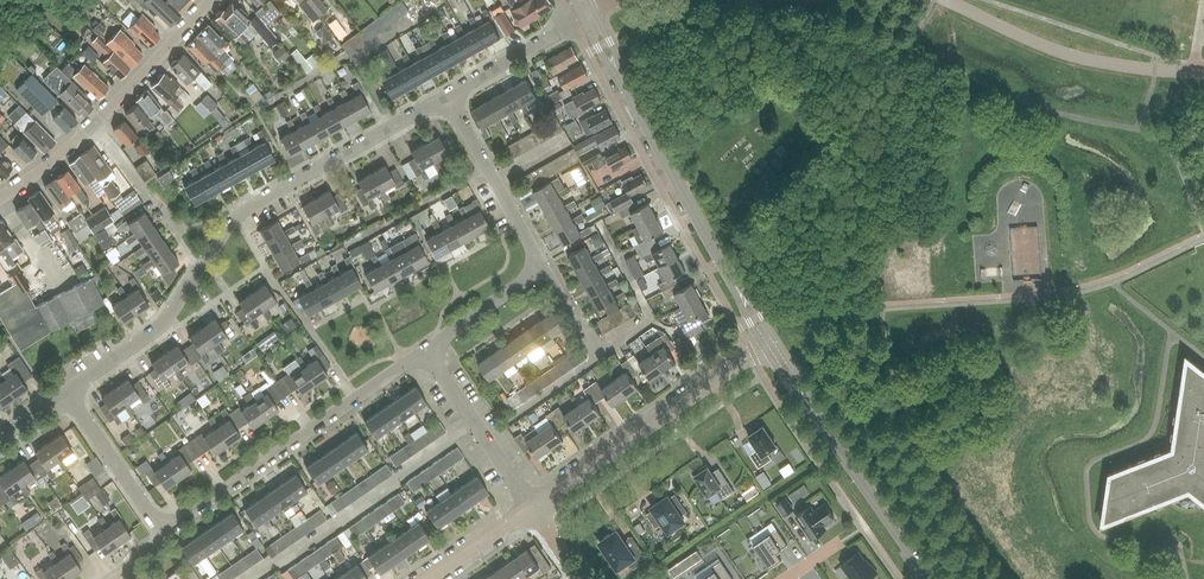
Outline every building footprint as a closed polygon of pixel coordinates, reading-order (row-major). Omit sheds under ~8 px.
[(144,8),(141,5),(136,0),(126,0),(140,13),(144,8)] [(181,15),(178,12),(166,0),(145,0),(144,1),(170,26),(181,15)] [(178,12),(189,0),(166,0),(178,12)] [(253,11),(256,14),(264,23),(279,11),(269,0),(251,0),(257,7),(253,11)] [(408,11),(400,0),(395,4),(403,15),(408,11)] [(553,6),(549,0),(528,0),(510,11),(520,26),(553,6)] [(147,11),(150,8),(144,2),(141,5),(144,8),(147,11)] [(215,16),(214,18),(234,37),(238,41),(241,44),(246,39),(239,31),(248,21),(250,20),(245,15),(247,13),(239,6),(237,8),(231,2),(223,10),(222,9),(221,11),(217,11),(214,14),(215,16)] [(403,15),(395,4),(390,8),(398,18),(403,15)] [(500,4),(491,9),(495,16),(502,11),(504,10),(500,4)] [(393,22),(398,18),(390,8),(385,12),(393,22)] [(487,21),(478,26),(476,27),(486,45),(500,38),(490,21),(492,19),(486,8),(481,12),(487,21)] [(513,30),(502,11),(495,16),(494,16),(505,35),(513,30)] [(393,22),(385,12),(380,15),(388,26),(393,22)] [(151,47),(160,36),(153,30),(156,27),(142,14),(128,28),(139,38),(140,37),(151,47)] [(271,47),(279,40),(264,23),(256,14),(250,20),(248,21),(271,47)] [(388,26),(380,15),(375,19),(383,30),(388,26)] [(473,29),(465,33),(463,35),(473,53),(486,45),(476,27),(478,26),(473,16),(468,19),(473,29)] [(285,17),(280,20),(288,29),(294,36),(298,32),(285,17)] [(335,18),(328,24),(339,39),(347,33),(335,18)] [(383,30),(375,19),(370,23),(378,33),(383,30)] [(99,22),(92,29),(99,36),(106,29),(99,22)] [(378,33),(370,23),(365,27),(373,37),(378,33)] [(207,24),(197,34),(215,54),(217,56),(219,54),(223,50),(222,48),(227,42),(220,35),(219,37),(207,24)] [(452,41),(449,42),(459,60),(473,53),(463,35),(465,33),(460,24),(455,27),(460,36),(452,41)] [(314,31),(324,43),(332,36),(323,25),(314,31)] [(373,37),(365,27),(360,30),(368,41),(373,37)] [(131,67),(143,55),(133,45),(134,44),(120,30),(106,43),(131,67)] [(368,41),(360,30),(355,34),(363,45),(368,41)] [(447,43),(438,49),(436,50),(446,68),(459,60),(449,42),(452,41),(446,31),(442,34),(447,43)] [(363,45),(355,34),(350,38),(358,48),(363,45)] [(120,78),(130,68),(97,36),(92,42),(108,57),(102,63),(108,68),(109,67),(120,78)] [(231,73),(230,72),(196,36),(186,46),(196,56),(195,57),(202,65),(205,62),(213,70),(218,66),(227,76),(231,73)] [(358,48),(350,38),(345,41),(353,52),(358,48)] [(425,56),(422,58),(432,75),(446,68),(436,50),(438,49),(433,39),(428,42),(433,51),(425,56)] [(353,52),(345,41),(340,45),(348,56),(353,52)] [(428,42),(419,46),(425,56),(433,51),(428,42)] [(98,56),(88,46),(81,53),(92,63),(98,56)] [(281,46),(272,54),(279,63),(288,55),(281,46)] [(412,63),(409,65),(419,83),(432,75),(422,58),(425,56),(419,46),(415,49),(420,59),(412,63)] [(566,64),(577,58),(571,47),(545,61),(553,74),(567,67),(566,64)] [(296,48),(290,53),(306,72),(321,60),(314,52),(305,59),(296,48)] [(387,49),(380,53),(387,66),(389,65),(394,74),(382,80),(392,98),(405,90),(396,72),(398,71),(393,61),(387,49)] [(225,51),(218,57),(222,62),(226,66),(231,61),(233,60),(225,51)] [(407,66),(398,71),(396,72),(405,90),(419,83),(409,65),(412,63),(406,53),(402,56),(407,66)] [(203,89),(210,83),(183,54),(176,61),(175,60),(173,61),(170,63),(170,64),(171,65),(169,67),(184,83),(192,76),(203,89)] [(231,61),(226,66),(231,71),(236,66),(231,61)] [(99,98),(109,87),(97,77),(98,76),(93,71),(92,72),(83,64),(77,71),(68,63),(61,70),(70,79),(74,75),(99,98)] [(31,65),(27,69),(32,74),(36,71),(31,65)] [(569,87),(587,77),(580,65),(558,77),(565,89),(569,87)] [(84,115),(92,107),(85,100),(87,97),(70,79),(57,67),(49,75),(51,77),(46,81),(79,114),(81,112),(84,115)] [(539,85),(545,81),(544,79),(550,76),(547,70),(540,73),(538,68),(532,71),(539,85)] [(177,111),(182,106),(173,97),(174,95),(171,92),(178,84),(171,77),(169,79),(164,73),(163,74),(160,74),(157,78),(158,79),(151,87),(177,111)] [(66,131),(77,120),(31,74),(16,89),(42,115),(52,106),(58,112),(53,117),(66,131)] [(527,78),(514,86),(523,104),(520,105),(526,115),(531,113),(525,102),(537,96),(527,78)] [(548,80),(540,85),(546,96),(555,91),(548,80)] [(346,100),(356,118),(370,111),(360,93),(363,92),(357,81),(343,89),(349,99),(346,100)] [(514,86),(500,93),(510,111),(507,113),(513,122),(518,119),(512,110),(520,105),(523,104),(514,86)] [(546,96),(551,104),(563,97),(564,98),(572,93),(569,87),(565,89),(560,92),(558,89),(555,91),(546,96)] [(589,105),(600,99),(593,87),(582,93),(581,92),(572,97),(573,99),(564,104),(572,117),(590,107),(589,105)] [(346,100),(349,99),(343,89),(338,92),(343,101),(335,106),(333,108),(343,126),(356,118),(346,100)] [(164,123),(171,118),(164,108),(163,110),(146,90),(135,101),(146,115),(151,111),(155,116),(157,114),(164,123)] [(500,93),(487,101),(497,119),(494,120),(500,130),(505,127),(499,117),(507,113),(510,111),(500,93)] [(228,122),(215,106),(217,105),(207,95),(202,99),(211,110),(210,111),(222,126),(228,122)] [(333,108),(335,106),(330,96),(325,99),(331,109),(322,113),(319,115),(330,133),(343,126),(333,108)] [(487,101),(473,108),(483,126),(481,127),(487,137),(491,135),(486,125),(494,120),(497,119),(487,101)] [(563,107),(560,101),(552,104),(556,111),(563,107)] [(147,129),(152,126),(135,103),(124,112),(135,128),(142,123),(147,129)] [(319,115),(322,113),(317,104),(312,107),(317,116),(309,121),(306,122),(316,141),(330,133),(319,115)] [(587,134),(611,121),(605,109),(594,115),(593,113),(580,121),(587,134)] [(306,122),(309,121),(304,111),(299,114),(304,123),(296,128),(293,130),(303,148),(316,141),(306,122)] [(44,152),(55,141),(26,112),(15,123),(44,152)] [(556,118),(551,121),(557,133),(563,129),(556,118)] [(125,144),(136,135),(122,119),(111,128),(125,144)] [(293,130),(296,128),(290,119),(285,121),(291,131),(279,137),(290,156),(303,148),(293,130)] [(564,126),(570,138),(582,132),(576,120),(564,126)] [(551,121),(545,124),(551,136),(557,133),(551,121)] [(545,124),(539,127),(546,139),(551,136),(545,124)] [(608,143),(620,137),(614,126),(594,136),(594,135),(577,144),(582,153),(591,149),(589,146),(597,142),(601,148),(609,144),(608,143)] [(505,127),(500,130),(505,140),(510,137),(505,127)] [(539,127),(534,131),(540,142),(546,139),(539,127)] [(253,147),(250,148),(260,166),(274,159),(264,141),(267,140),(261,129),(256,132),(261,142),(253,147)] [(157,130),(153,133),(157,139),(161,136),(157,130)] [(534,131),(528,134),(535,145),(540,142),(534,131)] [(36,151),(29,144),(23,138),(21,139),(16,134),(10,141),(15,145),(12,148),(26,162),(36,151)] [(528,134),(523,137),(529,148),(535,145),(528,134)] [(449,138),(444,140),(442,141),(439,135),(425,142),(435,160),(432,162),(438,171),(442,169),(437,159),(448,153),(450,157),(457,153),(449,138)] [(250,148),(253,147),(247,137),(234,144),(239,154),(237,155),(247,174),(260,166),(250,148)] [(523,137),(517,140),(524,152),(529,148),(523,137)] [(517,140),(511,143),(518,155),(524,152),(517,140)] [(141,141),(135,146),(141,155),(148,150),(141,141)] [(424,166),(432,162),(435,160),(425,142),(411,150),(415,157),(408,160),(417,175),(421,173),(425,179),(429,176),(424,166)] [(506,147),(512,158),(518,155),(511,143),(506,147)] [(226,161),(224,162),(234,181),(247,174),(237,155),(239,154),(234,144),(229,147),(234,157),(226,161)] [(98,181),(112,171),(94,146),(81,156),(98,181)] [(596,146),(579,156),(585,166),(602,156),(596,146)] [(618,164),(631,158),(625,146),(606,156),(605,156),(592,163),(595,169),(608,162),(612,171),(620,167),(618,164)] [(580,159),(573,147),(568,151),(574,163),(580,159)] [(213,169),(210,170),(220,188),(234,181),(224,162),(226,161),(221,151),(216,154),(221,164),(213,169)] [(574,163),(568,151),(562,154),(569,166),(574,163)] [(13,167),(0,154),(0,177),(1,178),(13,167)] [(569,166),(562,154),(556,157),(563,169),(569,166)] [(98,196),(104,191),(80,157),(69,165),(83,184),(87,181),(98,196)] [(563,169),(556,157),(551,160),(557,172),(563,169)] [(142,180),(154,172),(145,159),(138,163),(133,166),(142,180)] [(199,176),(197,177),(207,195),(220,188),(210,170),(213,169),(207,159),(202,161),(208,171),(199,176)] [(557,172),(551,160),(545,163),(552,175),(557,172)] [(552,175),(545,163),(539,167),(546,179),(552,175)] [(379,191),(384,201),(389,198),(384,188),(395,182),(397,186),(404,182),(396,167),(390,171),(386,164),(371,172),(382,190),(379,191)] [(581,164),(572,169),(581,185),(589,180),(581,164)] [(194,179),(183,185),(193,203),(207,195),(197,177),(199,176),(194,166),(189,168),(194,179)] [(784,166),(778,171),(789,183),(794,178),(784,166)] [(546,179),(539,167),(534,170),(540,182),(546,179)] [(161,185),(173,177),(168,169),(156,177),(161,185)] [(82,202),(89,197),(81,185),(79,186),(67,170),(56,178),(67,194),(73,190),(82,202)] [(540,182),(534,170),(528,173),(535,185),(540,182)] [(370,196),(379,191),(382,190),(371,172),(358,180),(362,186),(355,190),(363,205),(367,202),(371,208),(376,206),(370,196)] [(535,185),(528,173),(523,176),(529,188),(535,185)] [(629,195),(647,185),(641,174),(633,178),(632,175),(621,181),(627,192),(608,203),(612,211),(632,200),(629,195)] [(557,177),(550,181),(556,193),(564,188),(557,177)] [(70,199),(55,179),(44,187),(59,207),(70,199)] [(116,193),(107,181),(102,185),(115,203),(124,198),(119,191),(116,193)] [(558,195),(559,197),(569,192),(566,187),(564,188),(556,193),(550,181),(532,191),(540,205),(558,195)] [(322,216),(328,226),(333,223),(327,213),(338,207),(340,211),(347,207),(339,192),(333,196),(329,189),(315,197),(325,214),(322,216)] [(52,233),(60,228),(50,214),(53,211),(38,191),(28,198),(52,233)] [(455,193),(446,198),(452,209),(461,204),(455,193)] [(564,205),(559,197),(558,195),(540,205),(548,218),(565,208),(567,210),(577,204),(574,200),(564,205)] [(600,196),(590,201),(596,211),(606,206),(600,196)] [(314,220),(322,216),(325,214),(315,197),(301,205),(311,222),(309,223),(315,233),(320,230),(314,220)] [(480,210),(482,208),(476,198),(472,200),(477,210),(469,215),(466,217),(476,234),(489,227),(480,210)] [(638,226),(656,216),(648,203),(638,209),(634,201),(618,210),(622,218),(630,213),(638,226)] [(34,221),(38,218),(27,202),(15,210),(26,226),(34,221)] [(110,211),(106,204),(97,210),(104,223),(118,215),(114,209),(110,211)] [(466,217),(469,215),(463,205),(458,208),(460,211),(452,215),(455,222),(453,224),(463,242),(476,234),(466,217)] [(572,219),(567,210),(565,208),(548,218),(556,231),(573,221),(575,223),(585,218),(582,213),(572,219)] [(97,210),(85,217),(92,229),(104,223),(97,210)] [(135,235),(152,223),(143,210),(127,221),(125,219),(115,226),(118,231),(127,224),(133,232),(135,235)] [(455,222),(452,215),(450,212),(445,215),(451,225),(442,230),(439,231),(449,249),(463,242),(453,224),(455,222)] [(79,214),(68,222),(81,241),(92,233),(79,214)] [(640,251),(656,242),(652,236),(663,230),(656,216),(638,226),(633,229),(635,233),(633,234),(638,243),(636,244),(640,251)] [(38,218),(34,221),(40,231),(45,228),(38,218)] [(573,221),(556,231),(564,244),(581,234),(582,237),(596,229),(593,224),(590,226),(585,218),(575,223),(573,221)] [(4,247),(11,258),(24,250),(23,250),(15,238),(14,239),(9,231),(1,219),(0,220),(0,250),(4,247)] [(276,219),(258,229),(266,243),(284,233),(285,235),(295,229),(293,225),(283,230),(276,219)] [(439,231),(442,230),(437,220),(432,222),(437,232),(426,239),(436,256),(449,249),(439,231)] [(143,247),(160,236),(152,223),(135,235),(133,232),(124,239),(127,243),(136,237),(142,245),(143,247)] [(68,227),(60,232),(71,250),(79,246),(68,227)] [(40,231),(33,235),(38,243),(39,242),(41,246),(51,239),(49,236),(45,228),(40,231)] [(103,250),(114,243),(105,229),(94,236),(103,250)] [(415,268),(428,261),(419,244),(422,242),(416,231),(402,239),(408,248),(405,250),(415,268)] [(599,232),(590,237),(596,248),(605,243),(599,232)] [(284,233),(266,243),(274,256),(291,246),(292,249),(303,243),(300,238),(290,244),(285,235),(284,233)] [(152,260),(169,248),(160,236),(143,247),(142,245),(133,251),(136,256),(145,249),(150,257),(152,260)] [(405,250),(408,248),(402,239),(389,246),(394,256),(391,257),(402,275),(415,268),(405,250)] [(659,266),(678,256),(670,243),(659,249),(656,242),(640,251),(644,258),(653,253),(656,259),(659,266)] [(378,265),(381,263),(370,243),(362,247),(368,258),(371,256),(376,266),(365,272),(374,290),(388,283),(378,265)] [(291,246),(274,256),(281,269),(298,259),(300,262),(310,256),(308,251),(297,257),(292,249),(291,246)] [(391,257),(394,256),(389,246),(384,249),(389,258),(381,263),(378,265),(388,283),(402,275),(391,257)] [(592,260),(594,262),(604,257),(601,252),(591,258),(585,246),(567,256),(575,270),(592,260)] [(0,250),(0,256),(1,255),(10,268),(16,265),(11,258),(4,247),(0,250)] [(322,247),(316,251),(318,255),(325,252),(322,247)] [(161,273),(178,261),(169,248),(152,260),(150,257),(133,270),(136,274),(153,262),(161,273)] [(653,253),(644,258),(646,261),(647,262),(648,262),(649,262),(650,262),(656,259),(653,253)] [(340,272),(338,273),(348,291),(361,284),(352,267),(354,265),(349,255),(344,258),(349,267),(340,272)] [(634,256),(626,260),(636,279),(644,274),(634,256)] [(654,296),(662,291),(678,283),(674,276),(685,270),(678,256),(659,266),(667,279),(649,288),(654,296)] [(599,271),(594,262),(592,260),(575,270),(582,283),(600,273),(601,275),(611,270),(609,265),(599,271)] [(327,279),(325,280),(335,299),(348,291),(338,273),(340,272),(335,262),(330,265),(336,275),(327,279)] [(73,269),(77,277),(88,271),(83,263),(73,269)] [(19,270),(11,275),(16,282),(22,292),(26,289),(29,287),(19,270)] [(314,287),(312,288),(321,306),(335,299),(325,280),(327,279),(322,270),(317,272),(322,282),(314,287)] [(606,284),(601,275),(600,273),(582,283),(590,296),(607,286),(609,289),(619,283),(616,278),(606,284)] [(137,288),(139,286),(132,276),(128,279),(134,288),(126,294),(123,296),(135,313),(148,304),(137,288)] [(57,294),(36,305),(49,330),(71,319),(76,330),(98,319),(92,309),(103,303),(90,277),(57,294)] [(309,289),(298,296),(307,314),(321,306),(312,288),(314,287),(309,277),(304,280),(309,289)] [(642,277),(636,280),(642,291),(648,288),(642,277)] [(0,292),(0,317),(19,348),(39,336),(49,330),(36,305),(26,289),(22,292),(16,282),(0,292)] [(260,310),(267,319),(271,316),(265,307),(276,299),(264,282),(251,292),(263,308),(260,310)] [(700,297),(692,283),(681,289),(678,283),(662,291),(666,298),(675,293),(682,306),(700,297)] [(123,296),(126,294),(120,285),(115,288),(121,297),(111,304),(114,310),(122,321),(135,313),(123,296)] [(614,297),(609,289),(607,286),(590,296),(597,310),(615,300),(616,302),(626,296),(624,291),(614,297)] [(151,295),(155,301),(161,297),(157,291),(151,295)] [(252,316),(260,310),(263,308),(251,292),(238,301),(242,307),(236,311),(246,325),(250,322),(254,328),(259,325),(252,316)] [(700,297),(682,306),(689,319),(680,324),(687,337),(703,329),(696,317),(707,311),(700,297)] [(108,300),(103,303),(110,313),(114,310),(111,304),(108,300)] [(635,300),(630,303),(637,315),(642,312),(635,300)] [(281,303),(278,305),(283,312),(286,310),(288,309),(283,302),(281,303)] [(630,303),(624,306),(631,318),(637,315),(630,303)] [(624,306),(619,309),(625,321),(631,318),(624,306)] [(608,315),(613,312),(614,312),(612,307),(605,311),(608,315)] [(620,324),(625,321),(619,309),(614,312),(613,312),(620,324)] [(540,319),(552,337),(565,328),(553,310),(540,319)] [(614,327),(620,324),(613,312),(608,315),(614,327)] [(608,315),(602,318),(609,331),(614,327),(608,315)] [(217,354),(219,352),(221,351),(215,341),(226,334),(228,338),(235,333),(225,319),(219,323),(215,317),(201,326),(213,343),(211,344),(217,354)] [(602,318),(597,322),(603,334),(609,331),(602,318)] [(544,342),(552,337),(540,319),(528,328),(540,345),(544,342)] [(203,350),(211,344),(213,343),(201,326),(189,335),(193,341),(187,346),(197,360),(200,357),(204,363),(209,359),(203,350)] [(527,354),(540,345),(528,328),(515,337),(527,354)] [(277,329),(259,342),(264,349),(282,337),(277,329)] [(674,346),(666,334),(659,339),(658,336),(653,340),(659,349),(652,355),(663,371),(676,362),(670,352),(675,348),(676,348),(674,346)] [(515,363),(527,354),(515,337),(503,345),(515,363)] [(688,339),(682,343),(689,353),(695,349),(688,339)] [(197,360),(187,346),(181,350),(177,343),(164,352),(173,365),(175,369),(173,371),(179,380),(184,377),(177,368),(188,361),(190,364),(197,360)] [(502,371),(515,363),(503,345),(490,354),(502,371)] [(256,346),(245,354),(250,361),(261,353),(256,346)] [(303,366),(314,383),(327,374),(316,358),(318,356),(312,347),(308,350),(314,358),(305,364),(303,366)] [(564,354),(565,355),(574,368),(587,359),(580,349),(571,355),(569,351),(564,354)] [(175,369),(173,365),(164,352),(151,361),(155,368),(149,372),(159,386),(163,383),(167,389),(171,386),(165,376),(173,371),(175,369)] [(267,353),(264,360),(270,362),(273,355),(267,353)] [(489,380),(502,371),(490,354),(477,363),(489,380)] [(15,397),(27,389),(27,388),(23,382),(32,375),(19,355),(7,364),(13,373),(5,378),(3,380),(15,397)] [(303,366),(305,364),(299,355),(295,358),(301,367),(293,373),(290,369),(275,379),(285,394),(297,385),(302,392),(314,383),(303,366)] [(561,377),(574,368),(565,355),(552,363),(555,367),(561,377)] [(651,379),(663,371),(652,355),(639,363),(634,355),(628,360),(638,374),(644,370),(649,377),(651,379)] [(1180,395),(1173,447),(1179,452),(1176,455),(1170,450),(1109,474),(1102,524),(1186,491),(1187,483),(1192,484),(1190,492),(1203,503),(1203,371),(1186,357),(1180,395)] [(632,378),(638,374),(628,360),(621,364),(626,372),(614,380),(626,397),(639,388),(632,378)] [(230,375),(223,365),(212,372),(219,382),(230,375)] [(285,394),(275,379),(274,380),(265,366),(259,371),(266,381),(250,392),(255,399),(253,401),(265,417),(278,408),(274,402),(285,394)] [(5,378),(0,370),(0,380),(1,381),(0,382),(0,403),(2,406),(15,397),(3,380),(5,378)] [(644,370),(638,374),(642,381),(649,377),(644,370)] [(546,373),(542,376),(549,385),(553,383),(546,373)] [(123,405),(130,415),(134,412),(127,403),(138,395),(141,399),(148,394),(138,380),(132,384),(127,378),(114,387),(126,404),(123,405)] [(612,406),(626,397),(614,380),(602,389),(596,381),(590,386),(600,400),(606,396),(612,406)] [(534,382),(530,384),(537,394),(541,391),(534,382)] [(530,384),(517,393),(524,403),(537,394),(530,384)] [(414,385),(402,393),(414,411),(427,402),(414,385)] [(594,404),(600,400),(590,386),(584,390),(589,398),(576,406),(587,423),(601,414),(594,404)] [(115,411),(123,405),(126,404),(114,387),(101,396),(106,402),(99,407),(109,421),(113,418),(117,424),(121,421),(115,411)] [(248,404),(240,409),(238,406),(232,410),(242,424),(247,420),(251,427),(265,417),(253,401),(255,399),(250,392),(249,390),(242,395),(248,404)] [(181,400),(184,405),(194,398),(191,393),(181,400)] [(402,393),(389,402),(401,420),(414,411),(402,393)] [(504,393),(500,396),(505,402),(509,400),(504,393)] [(509,400),(505,402),(511,412),(515,409),(509,400)] [(389,402),(376,411),(388,428),(401,420),(389,402)] [(575,431),(587,423),(576,406),(564,415),(559,407),(552,412),(562,426),(568,422),(575,431)] [(242,424),(232,410),(228,413),(224,407),(219,411),(226,420),(218,425),(216,427),(227,444),(240,435),(236,428),(242,424)] [(376,411),(364,419),(376,437),(388,428),(376,411)] [(534,412),(528,416),(533,423),(539,419),(534,412)] [(556,430),(562,426),(552,412),(545,416),(551,424),(539,432),(550,449),(563,440),(556,430)] [(216,427),(218,425),(212,416),(207,419),(214,429),(203,436),(201,432),(188,441),(198,455),(210,446),(214,453),(227,444),(216,427)] [(763,426),(749,436),(758,449),(750,455),(759,468),(772,459),(767,452),(776,446),(763,426)] [(140,427),(136,430),(140,436),(145,433),(140,427)] [(429,428),(425,430),(432,441),(436,438),(429,428)] [(420,449),(432,441),(425,430),(413,439),(420,449)] [(535,430),(524,438),(521,433),(514,438),(524,452),(530,448),(537,458),(550,449),(539,432),(537,433),(535,430)] [(356,431),(343,440),(355,457),(367,448),(356,431)] [(408,443),(400,448),(407,457),(420,449),(413,439),(408,431),(402,435),(408,443)] [(56,461),(63,470),(68,467),(66,464),(61,457),(72,450),(60,432),(47,442),(59,459),(56,461)] [(134,440),(129,433),(121,438),(126,446),(134,440)] [(343,440),(330,448),(342,465),(355,457),(343,440)] [(186,463),(198,455),(188,441),(176,449),(178,453),(168,460),(166,462),(177,478),(190,469),(186,463)] [(49,466),(56,461),(59,459),(47,442),(34,450),(39,457),(33,461),(43,475),(46,472),(51,478),(55,475),(49,466)] [(456,446),(452,448),(459,458),(463,456),(456,446)] [(330,448),(318,457),(329,474),(342,465),(330,448)] [(72,450),(61,457),(66,464),(77,456),(72,450)] [(166,462),(168,460),(162,451),(157,454),(164,463),(154,470),(146,458),(135,466),(141,473),(144,471),(154,485),(160,481),(164,487),(177,478),(166,462)] [(391,454),(388,457),(394,466),(398,463),(392,454),(391,454)] [(443,455),(439,458),(446,468),(450,465),(443,455)] [(318,457),(305,466),(317,483),(329,474),(318,457)] [(43,475),(33,461),(27,465),(23,458),(10,467),(22,484),(19,486),(26,496),(30,492),(24,483),(33,476),(36,480),(43,475)] [(385,463),(374,470),(381,480),(391,472),(385,463)] [(430,464),(426,466),(433,476),(437,474),(430,464)] [(721,499),(733,491),(725,478),(719,482),(708,465),(692,476),(707,497),(716,491),(721,499)] [(19,486),(22,484),(10,467),(0,474),(0,481),(1,483),(0,483),(0,493),(5,501),(9,507),(17,501),(11,492),(19,486)] [(418,472),(414,475),(421,485),(425,482),(418,472)] [(763,487),(772,481),(765,472),(756,479),(763,487)] [(294,473),(282,482),(294,499),(306,490),(294,473)] [(476,474),(463,483),(475,501),(488,492),(476,474)] [(92,477),(78,487),(87,499),(101,489),(92,477)] [(333,480),(325,485),(332,494),(339,489),(333,480)] [(359,481),(355,484),(361,493),(365,490),(359,481)] [(282,482),(269,490),(281,507),(294,499),(282,482)] [(463,483),(451,492),(462,509),(475,501),(463,483)] [(748,490),(742,494),(746,501),(752,496),(758,492),(754,486),(748,490)] [(110,500),(103,490),(96,495),(103,505),(110,500)] [(269,490),(257,499),(269,516),(281,507),(269,490)] [(346,490),(342,493),(348,502),(352,499),(346,490)] [(397,492),(393,495),(400,504),(404,502),(397,492)] [(451,492),(438,500),(450,518),(462,509),(451,492)] [(794,492),(789,495),(793,502),(798,498),(794,492)] [(342,493),(324,505),(330,514),(348,502),(342,493)] [(653,509),(646,514),(656,528),(662,523),(668,532),(684,521),(680,516),(686,512),(674,494),(668,498),(667,497),(651,507),(653,509)] [(81,495),(71,503),(77,511),(87,503),(81,495)] [(419,496),(413,501),(419,509),(425,505),(419,496)] [(257,499),(244,508),(256,525),(269,516),(257,499)] [(783,516),(793,510),(785,499),(776,505),(783,516)] [(438,500),(425,509),(437,527),(450,518),(438,500)] [(385,501),(372,509),(379,519),(391,510),(385,501)] [(810,507),(796,516),(812,539),(825,530),(822,525),(834,517),(825,504),(813,512),(810,507)] [(122,517),(115,507),(110,510),(117,520),(109,525),(106,527),(118,544),(131,535),(120,519),(122,517)] [(306,517),(313,527),(325,518),(318,508),(306,517)] [(372,509),(369,512),(375,521),(379,519),(372,509)] [(300,510),(290,517),(295,525),(306,517),(300,510)] [(391,510),(379,519),(382,523),(394,515),(391,510)] [(231,511),(218,519),(230,537),(243,528),(231,511)] [(37,512),(32,516),(36,522),(42,519),(37,512)] [(105,553),(118,544),(106,527),(109,525),(102,516),(98,519),(104,528),(94,536),(91,532),(85,537),(95,551),(101,546),(105,553)] [(293,526),(300,536),(313,527),(306,517),(295,525),(293,526)] [(218,519),(206,528),(218,545),(230,537),(218,519)] [(359,519),(342,530),(349,540),(365,528),(359,519)] [(418,521),(405,530),(416,546),(429,538),(418,521)] [(640,523),(634,527),(639,534),(645,530),(640,523)] [(281,535),(288,545),(300,536),(293,526),(281,535)] [(206,528),(193,537),(205,554),(218,545),(206,528)] [(342,530),(336,534),(343,543),(345,547),(351,543),(349,540),(342,530)] [(405,530),(392,538),(403,555),(416,546),(405,530)] [(605,539),(600,542),(607,552),(605,554),(610,561),(612,560),(617,568),(628,561),(633,568),(647,559),(637,544),(628,550),(616,531),(611,535),(609,533),(604,536),(605,539)] [(268,544),(275,554),(288,545),(281,535),(268,544)] [(780,535),(756,551),(772,573),(785,565),(780,558),(791,551),(780,535)] [(257,536),(251,540),(256,547),(257,547),(262,544),(257,537),(257,536)] [(193,537),(181,545),(193,562),(198,559),(205,554),(193,537)] [(331,537),(324,542),(331,552),(338,547),(331,537)] [(392,538),(379,547),(391,564),(403,555),(392,538)] [(68,578),(81,569),(77,563),(83,558),(73,544),(69,547),(65,542),(61,545),(67,554),(59,560),(56,562),(68,578)] [(324,542),(310,552),(317,561),(331,552),(324,542)] [(268,544),(264,547),(271,556),(275,554),(268,544)] [(367,556),(362,560),(368,569),(373,566),(378,572),(391,564),(379,547),(366,556),(367,556)] [(532,555),(528,549),(515,557),(527,575),(540,567),(544,573),(552,568),(540,550),(532,555)] [(59,560),(52,551),(48,554),(54,563),(44,570),(42,567),(35,571),(40,578),(67,578),(68,578),(56,562),(59,560)] [(698,551),(690,556),(695,563),(703,558),(698,551)] [(310,552),(307,555),(313,564),(317,561),(310,552)] [(842,564),(853,578),(868,578),(876,573),(870,564),(868,565),(858,552),(842,564)] [(247,553),(243,556),(250,565),(254,562),(247,553)] [(527,575),(515,557),(503,566),(512,578),(522,578),(527,575)] [(653,559),(647,563),(651,569),(657,565),(653,559)] [(286,570),(293,578),(301,573),(305,570),(298,561),(286,570)] [(702,578),(733,578),(721,561),(711,567),(714,571),(702,578)] [(235,562),(231,564),(237,574),(241,571),(235,562)] [(343,571),(349,578),(367,578),(356,563),(343,571)] [(503,566),(491,575),(494,578),(512,578),(503,566)] [(676,566),(669,570),(674,578),(681,573),(676,566)] [(179,569),(167,577),(164,572),(155,578),(186,578),(179,569)] [(219,573),(223,578),(229,578),(222,570),(219,573)] [(206,578),(223,578),(219,573),(217,571),(210,576),(209,576),(206,578)]
